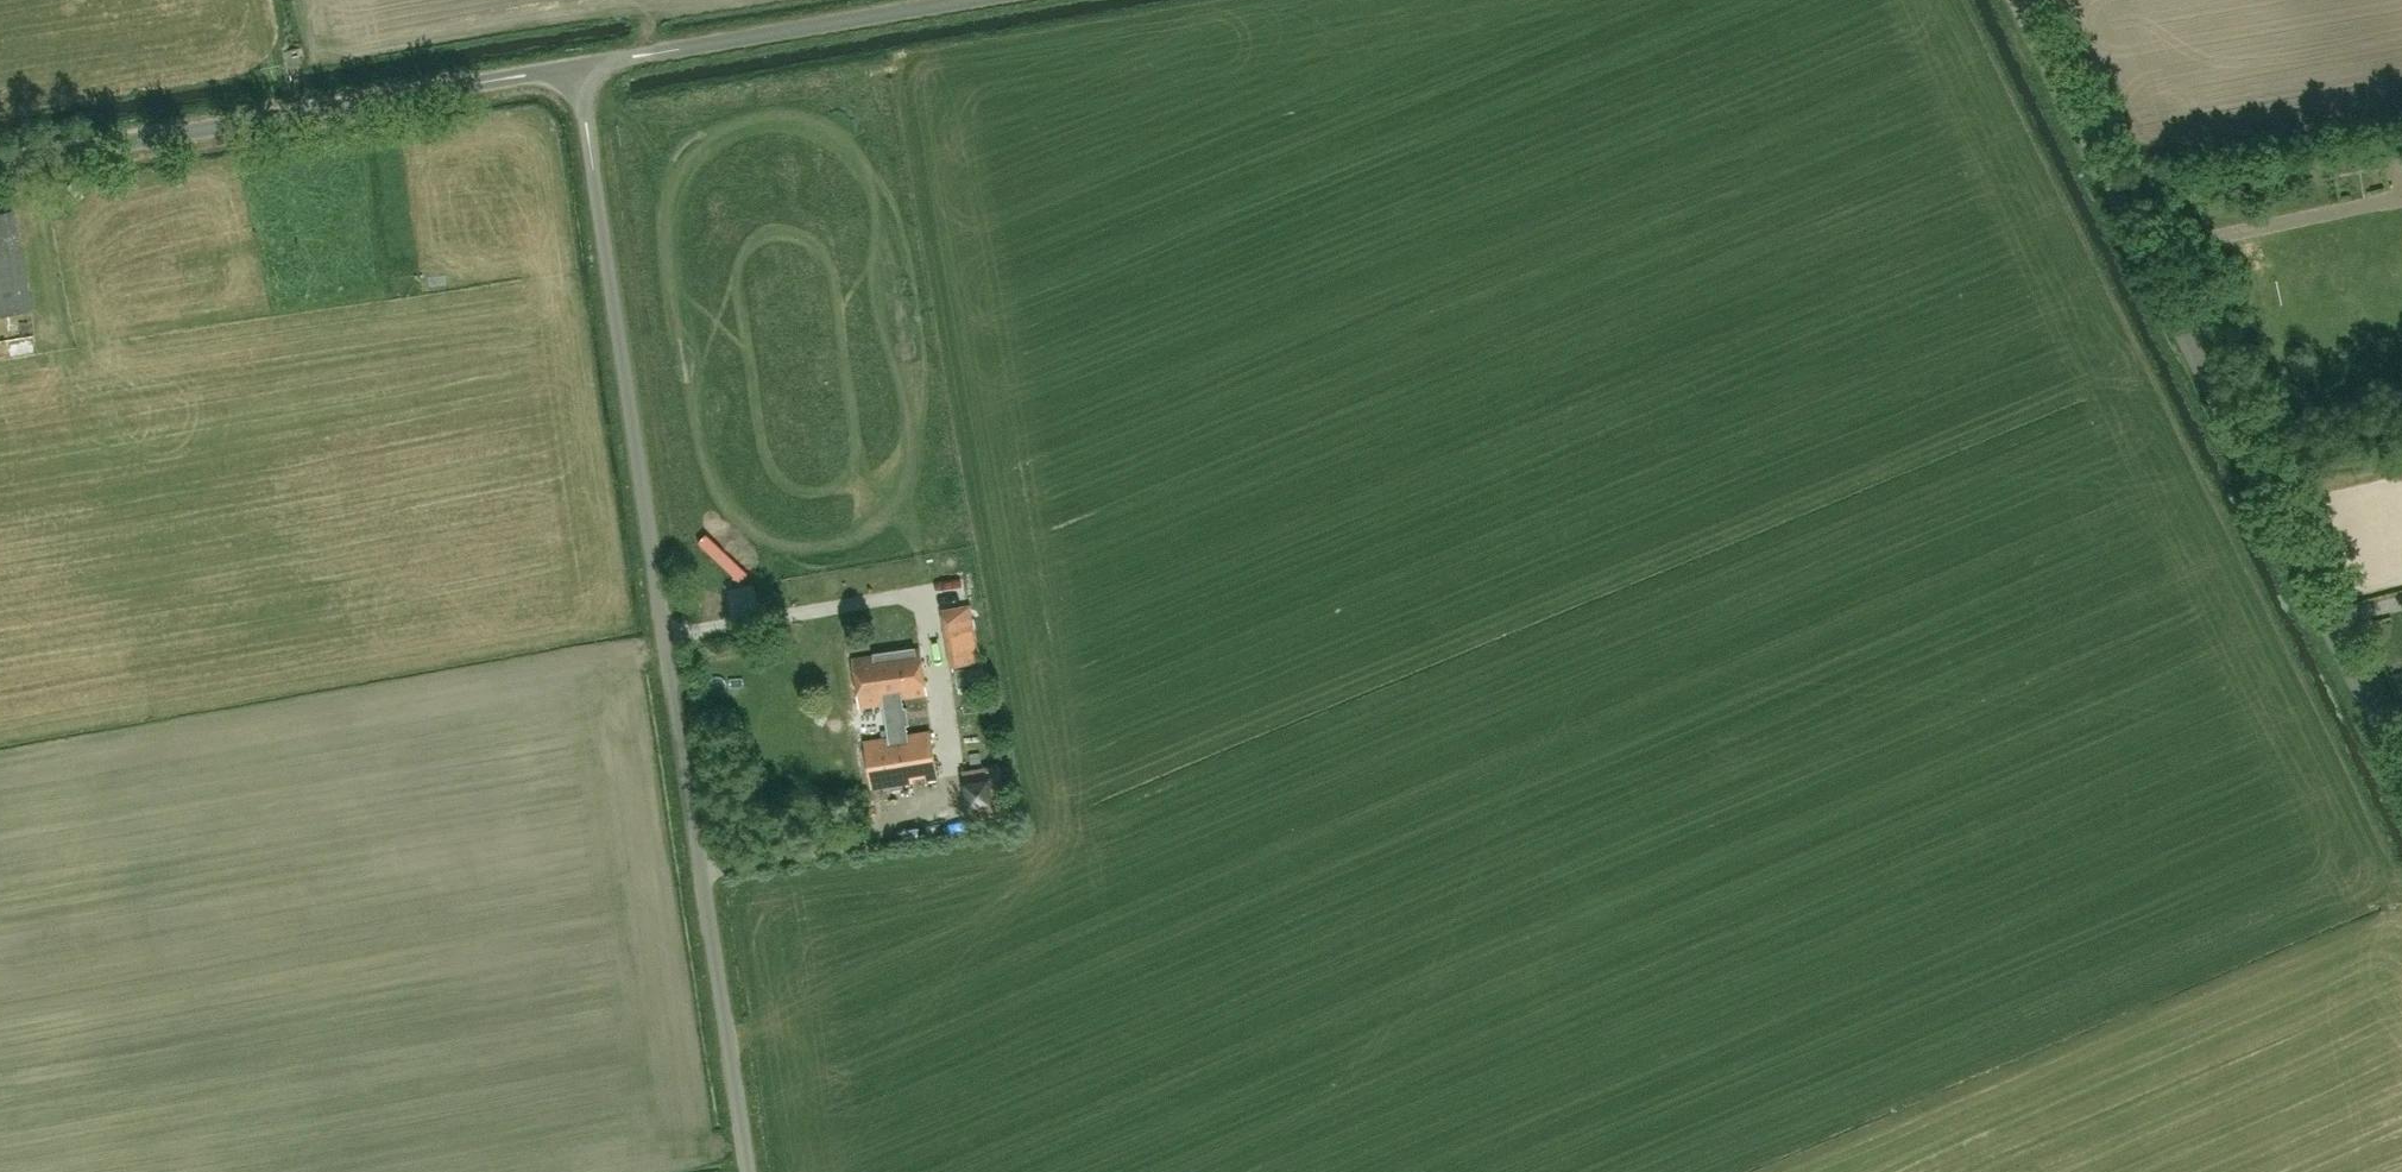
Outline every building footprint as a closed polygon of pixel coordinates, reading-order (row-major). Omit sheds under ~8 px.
[(2382,152),(2393,150),(2391,140),(2380,142),(2382,152)] [(0,213),(0,315),(30,309),(12,211),(0,213)] [(980,661),(970,605),(942,610),(942,614),(941,614),(951,666),(980,661)] [(861,708),(886,704),(885,699),(925,693),(919,650),(854,660),(861,708)] [(937,779),(931,732),(864,741),(871,788),(937,779)] [(999,766),(965,771),(966,775),(972,817),(1006,812),(999,766)]
